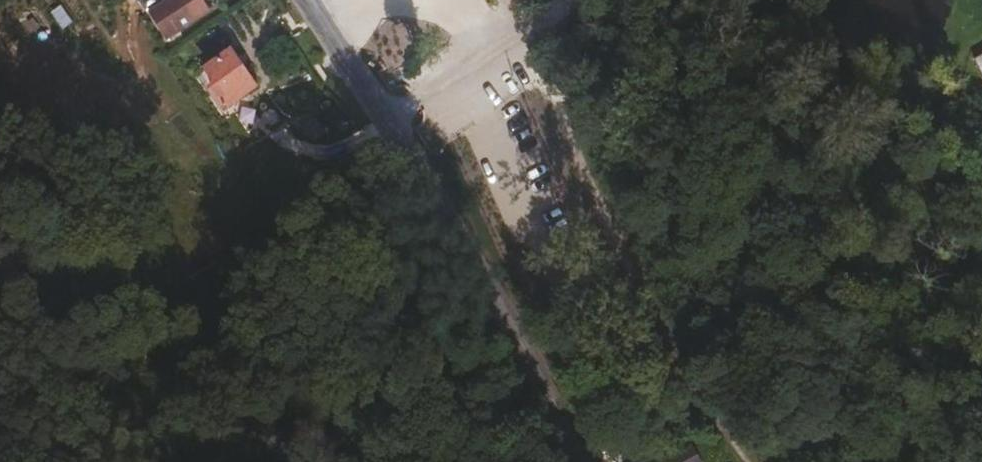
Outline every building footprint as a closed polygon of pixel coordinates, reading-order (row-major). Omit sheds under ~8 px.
[(217,2),(216,0),(163,0),(148,10),(163,37),(204,11),(217,2)] [(253,88),(229,51),(205,68),(213,82),(207,86),(221,109),(253,88)] [(973,59),(981,80),(981,55),(973,59)] [(689,445),(661,461),(698,461),(689,445)]
